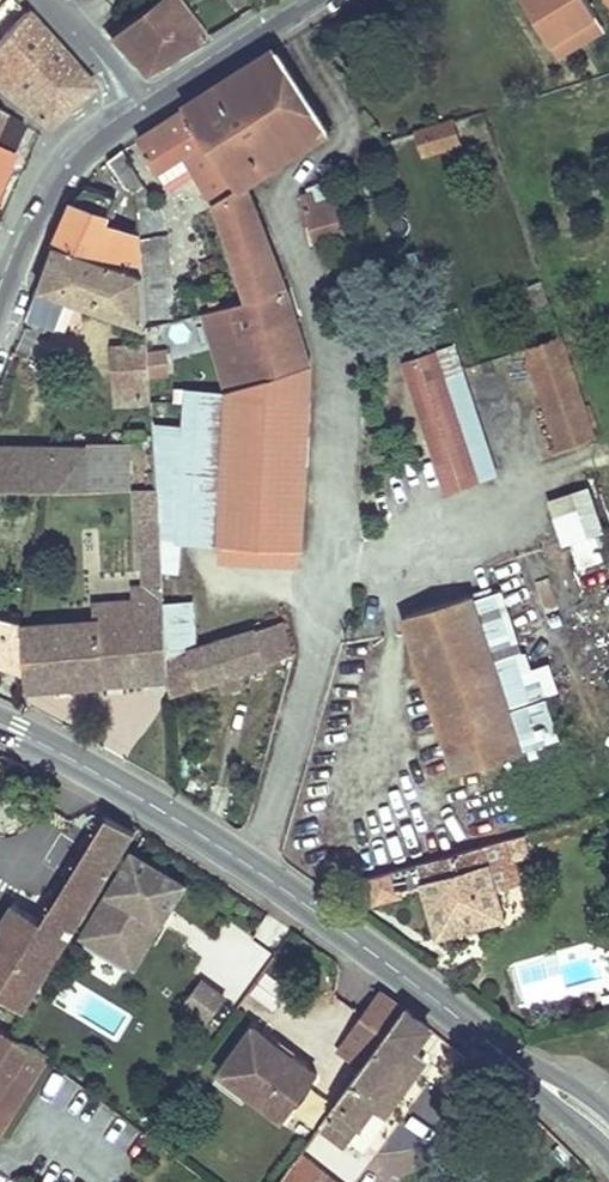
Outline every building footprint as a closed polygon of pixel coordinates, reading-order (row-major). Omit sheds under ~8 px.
[(180,0),(150,0),(118,25),(106,34),(144,74),(207,35),(206,33),(180,0)] [(550,42),(574,28),(597,13),(589,0),(525,0),(550,42)] [(0,40),(0,89),(47,127),(94,87),(26,11),(24,13),(0,40)] [(597,13),(574,28),(582,40),(605,26),(597,13)] [(574,28),(550,42),(558,55),(582,40),(574,28)] [(285,287),(243,183),(330,130),(276,47),(184,106),(186,109),(238,187),(214,202),(244,300),(204,311),(212,334),(236,327),(241,343),(217,350),(230,391),(220,542),(301,547),(310,371),(285,287)] [(24,125),(0,109),(0,180),(24,125)] [(185,153),(193,167),(214,202),(238,187),(186,109),(137,140),(157,171),(185,153)] [(459,143),(453,121),(417,131),(424,153),(459,143)] [(124,150),(109,161),(126,188),(137,190),(144,186),(124,150)] [(157,171),(166,185),(193,167),(185,153),(157,171)] [(342,198),(336,178),(310,185),(312,193),(315,205),(342,198)] [(73,206),(54,243),(142,274),(140,235),(111,226),(115,215),(112,214),(116,201),(109,198),(111,193),(87,184),(73,206)] [(144,186),(137,190),(138,215),(156,208),(144,186)] [(315,205),(312,193),(301,196),(316,247),(345,238),(340,220),(348,218),(342,198),(315,205)] [(168,231),(166,205),(156,208),(138,215),(140,235),(168,231)] [(168,231),(140,235),(142,274),(145,316),(173,315),(168,231)] [(68,299),(146,326),(145,316),(142,274),(54,243),(27,317),(58,329),(68,299)] [(537,306),(549,302),(542,280),(530,285),(537,306)] [(418,359),(405,363),(446,489),(479,478),(455,407),(485,398),(478,378),(449,388),(425,314),(405,321),(418,359)] [(380,349),(395,344),(391,332),(376,337),(380,349)] [(562,335),(526,346),(532,363),(567,351),(562,335)] [(111,348),(113,385),(149,386),(149,374),(147,352),(147,346),(111,348)] [(165,351),(147,352),(149,374),(167,373),(165,351)] [(567,351),(532,363),(560,450),(595,439),(567,351)] [(113,385),(115,404),(151,401),(149,386),(113,385)] [(230,391),(188,388),(178,539),(220,542),(230,391)] [(0,447),(0,487),(40,487),(124,488),(125,442),(87,442),(87,449),(0,447)] [(573,569),(608,559),(608,548),(590,485),(551,496),(573,569)] [(144,548),(145,569),(161,569),(160,547),(144,548)] [(132,587),(133,600),(95,603),(96,620),(134,617),(164,615),(163,601),(161,569),(145,569),(146,585),(132,587)] [(481,596),(498,654),(521,648),(504,589),(481,596)] [(456,772),(520,752),(470,595),(407,615),(456,772)] [(167,657),(195,648),(192,600),(163,601),(164,615),(167,657)] [(25,673),(22,625),(22,620),(0,614),(0,664),(25,673)] [(134,617),(96,620),(22,625),(25,673),(25,688),(168,678),(167,657),(164,615),(134,617)] [(283,620),(195,648),(167,657),(168,678),(169,693),(218,678),(242,670),(291,654),(283,620)] [(218,678),(222,691),(246,683),(242,670),(218,678)] [(26,1010),(133,834),(107,818),(52,908),(47,906),(39,920),(11,903),(0,921),(0,994),(26,1010)] [(531,855),(525,834),(506,839),(512,860),(531,855)] [(418,863),(437,935),(503,917),(498,900),(521,893),(512,860),(506,839),(483,845),(418,863)] [(134,853),(83,937),(134,967),(184,884),(134,853)] [(401,895),(394,870),(366,878),(373,902),(401,895)] [(229,922),(177,1000),(211,1022),(234,987),(247,996),(276,952),(229,922)] [(282,1008),(291,982),(263,972),(253,998),(282,1008)] [(380,990),(344,1041),(357,1050),(340,1075),(351,1082),(405,1008),(380,990)] [(418,1017),(405,1008),(351,1082),(344,1092),(339,1099),(322,1122),(319,1126),(338,1139),(348,1126),(356,1132),(366,1118),(364,1116),(375,1101),(415,1048),(431,1027),(418,1017)] [(214,1076),(287,1122),(323,1065),(250,1019),(214,1076)] [(28,1046),(12,1037),(8,1034),(0,1047),(0,1073),(9,1079),(28,1046)] [(9,1079),(24,1087),(43,1055),(28,1046),(9,1079)] [(386,1110),(426,1056),(415,1048),(375,1101),(386,1110)] [(346,1145),(356,1132),(348,1126),(338,1139),(346,1145)] [(297,1156),(282,1177),(288,1181),(332,1181),(297,1156)]
